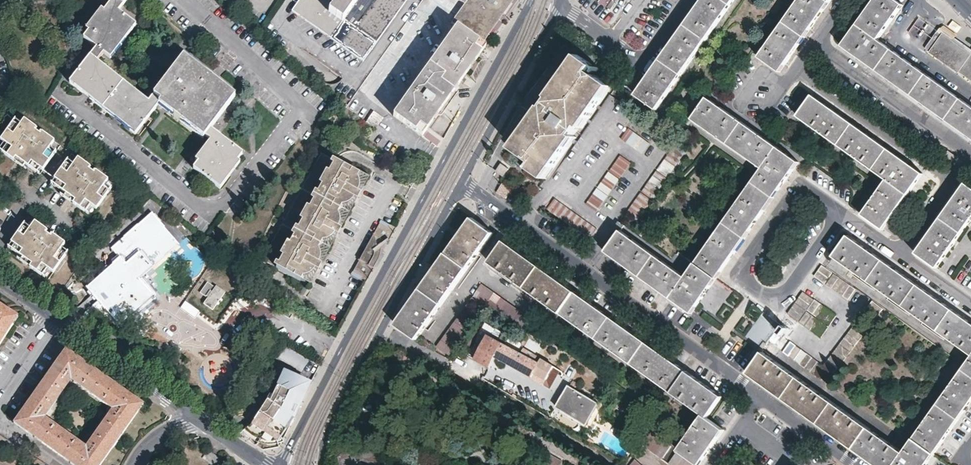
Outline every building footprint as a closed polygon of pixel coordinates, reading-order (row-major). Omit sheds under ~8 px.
[(119,10),(111,21),(108,19),(93,38),(96,40),(90,47),(102,56),(81,83),(147,135),(171,105),(215,140),(217,137),(223,141),(207,162),(209,164),(204,170),(231,190),(251,165),(248,162),(254,155),(230,136),(232,134),(223,128),(237,111),(185,71),(154,110),(103,69),(110,62),(116,67),(142,34),(124,20),(140,0),(106,0),(119,10)] [(295,4),(367,54),(406,0),(298,0),(295,4)] [(465,3),(452,22),(457,26),(394,115),(422,136),(424,133),(430,125),(434,119),(445,103),(457,86),(467,72),(480,54),(486,45),(481,42),(482,40),(488,32),(493,25),(501,14),(508,4),(511,0),(461,0),(465,3)] [(598,2),(609,10),(616,0),(600,0),(598,2)] [(637,93),(658,109),(709,36),(735,0),(702,0),(697,7),(672,44),(646,81),(637,93)] [(759,56),(781,71),(789,59),(812,25),(830,0),(798,0),(759,56)] [(878,38),(903,3),(898,0),(873,0),(859,21),(843,44),(872,65),(903,87),(935,110),(970,136),(970,104),(878,38)] [(367,54),(295,4),(291,10),(363,60),(367,54)] [(970,48),(967,45),(963,49),(961,47),(952,41),(942,34),(938,30),(926,46),(970,79),(970,48)] [(547,178),(571,143),(611,86),(589,70),(593,64),(579,54),(561,79),(536,114),(514,147),(536,163),(533,168),(547,178)] [(827,104),(814,95),(799,116),(887,180),(862,215),(883,230),(901,204),(923,173),(899,156),(865,132),(827,104)] [(774,196),(795,167),(799,161),(709,97),(694,118),(711,130),(743,153),(762,167),(685,274),(621,228),(624,224),(619,220),(600,246),(616,257),(650,282),(673,298),(691,311),(698,301),(715,313),(733,289),(715,277),(725,263),(751,227),(774,196)] [(374,111),(365,121),(373,127),(382,117),(374,111)] [(17,115),(0,140),(0,151),(13,160),(15,157),(21,147),(27,151),(23,157),(42,170),(59,146),(41,133),(40,135),(34,131),(35,128),(17,115)] [(649,143),(628,128),(621,138),(642,152),(649,143)] [(636,219),(687,149),(676,142),(626,212),(636,219)] [(21,147),(15,157),(25,160),(23,157),(27,151),(21,147)] [(948,149),(943,157),(950,161),(955,154),(948,149)] [(316,273),(317,272),(312,269),(316,262),(321,265),(322,262),(322,257),(321,252),(320,247),(321,246),(323,246),(327,245),(329,244),(335,240),(338,237),(332,233),(335,227),(341,230),(342,226),(342,224),(341,219),(339,213),(341,210),(343,210),(349,208),(351,206),(354,205),(358,201),(352,198),(356,191),(361,194),(361,192),(362,187),(361,182),(360,177),(361,175),(322,153),(262,259),(301,281),(301,280),(310,277),(316,273)] [(88,169),(89,167),(71,154),(53,178),(65,187),(72,192),(75,186),(81,190),(74,200),(72,203),(90,216),(113,185),(95,171),(93,173),(88,169)] [(596,210),(631,162),(620,155),(586,203),(596,210)] [(496,171),(503,176),(508,169),(501,164),(496,171)] [(503,183),(496,192),(505,199),(512,190),(503,183)] [(968,183),(954,202),(924,244),(917,254),(938,269),(970,223),(970,185),(968,183)] [(72,192),(65,187),(61,191),(74,200),(81,190),(75,186),(72,192)] [(352,198),(358,201),(359,202),(363,195),(361,194),(356,191),(352,198)] [(597,227),(555,197),(548,207),(590,237),(597,227)] [(86,287),(119,325),(153,295),(139,279),(178,244),(151,213),(111,249),(119,258),(86,287)] [(493,232),(472,217),(461,233),(434,271),(410,305),(396,323),(418,338),(493,232)] [(46,231),(28,218),(10,243),(21,251),(28,255),(34,247),(39,251),(31,264),(29,267),(47,280),(70,248),(52,235),(50,237),(44,233),(46,231)] [(364,283),(394,228),(392,227),(390,230),(380,225),(353,274),(363,280),(362,282),(364,283)] [(332,233),(338,237),(339,237),(343,231),(341,230),(335,227),(332,233)] [(367,285),(397,230),(394,228),(364,283),(367,285)] [(949,309),(914,283),(875,255),(849,236),(834,257),(970,357),(970,324),(949,309)] [(488,261),(562,313),(577,291),(567,284),(532,260),(524,254),(505,240),(488,261)] [(28,255),(21,251),(18,255),(31,264),(39,251),(34,247),(28,255)] [(312,269),(317,272),(319,273),(322,266),(321,265),(316,262),(312,269)] [(818,279),(826,268),(823,266),(815,276),(818,279)] [(833,273),(826,268),(818,279),(825,284),(833,273)] [(848,301),(856,290),(835,274),(827,285),(848,301)] [(207,280),(199,291),(203,293),(207,297),(203,302),(213,308),(225,291),(216,284),(215,285),(207,280)] [(531,317),(482,282),(473,295),(522,330),(531,317)] [(738,305),(743,296),(733,290),(728,299),(738,305)] [(562,313),(673,391),(688,369),(682,365),(641,336),(599,307),(577,291),(562,313)] [(788,314),(791,316),(807,294),(804,292),(788,314)] [(807,294),(791,316),(798,321),(814,300),(807,294)] [(450,354),(485,305),(472,296),(437,345),(450,354)] [(837,315),(816,300),(808,310),(829,326),(837,315)] [(837,373),(883,311),(872,302),(826,364),(837,373)] [(17,316),(0,305),(0,343),(17,316)] [(772,338),(774,340),(779,333),(776,332),(778,329),(781,331),(784,326),(764,311),(745,336),(763,349),(772,338)] [(828,327),(808,312),(800,322),(821,338),(828,327)] [(784,326),(781,331),(784,333),(789,325),(786,323),(784,326)] [(490,334),(482,329),(475,342),(483,346),(490,334)] [(476,358),(491,366),(496,356),(505,342),(490,334),(483,346),(476,358)] [(825,364),(793,341),(785,353),(817,376),(825,364)] [(540,361),(523,351),(520,350),(505,342),(496,356),(533,376),(535,372),(547,378),(553,367),(546,364),(541,362),(540,361)] [(285,344),(277,356),(286,361),(294,350),(285,344)] [(130,396),(79,359),(64,349),(12,422),(74,464),(98,464),(142,404),(130,396)] [(303,371),(310,359),(294,350),(286,361),(303,371)] [(765,352),(750,372),(770,386),(802,409),(845,440),(856,448),(871,427),(765,352)] [(555,363),(543,357),(540,361),(541,362),(546,364),(553,367),(555,363)] [(856,448),(879,464),(880,464),(927,464),(935,454),(965,411),(970,402),(970,358),(904,451),(871,427),(856,448)] [(673,391),(703,413),(678,449),(678,451),(670,463),(673,464),(696,464),(697,463),(699,464),(714,443),(725,428),(715,419),(708,416),(724,394),(705,381),(688,369),(673,391)] [(291,416),(308,383),(283,370),(268,400),(266,398),(248,424),(273,441),(288,421),(291,416)] [(573,379),(557,405),(586,424),(600,403),(577,389),(580,383),(573,379)] [(274,442),(273,441),(248,424),(240,428),(242,430),(244,433),(248,436),(252,439),(257,441),(262,442),(267,442),(271,442),(274,442)] [(663,458),(671,445),(652,431),(643,444),(663,458)] [(363,461),(365,461),(373,464),(374,464),(392,464),(392,463),(383,460),(381,458),(380,458),(382,456),(381,451),(379,451),(378,449),(368,446),(364,449),(361,446),(354,447),(352,452),(347,450),(340,456),(342,464),(356,464),(357,463),(360,462),(363,461)] [(205,454),(202,457),(213,464),(214,464),(219,458),(208,450),(205,454)] [(547,452),(539,464),(561,464),(563,461),(547,452)]
